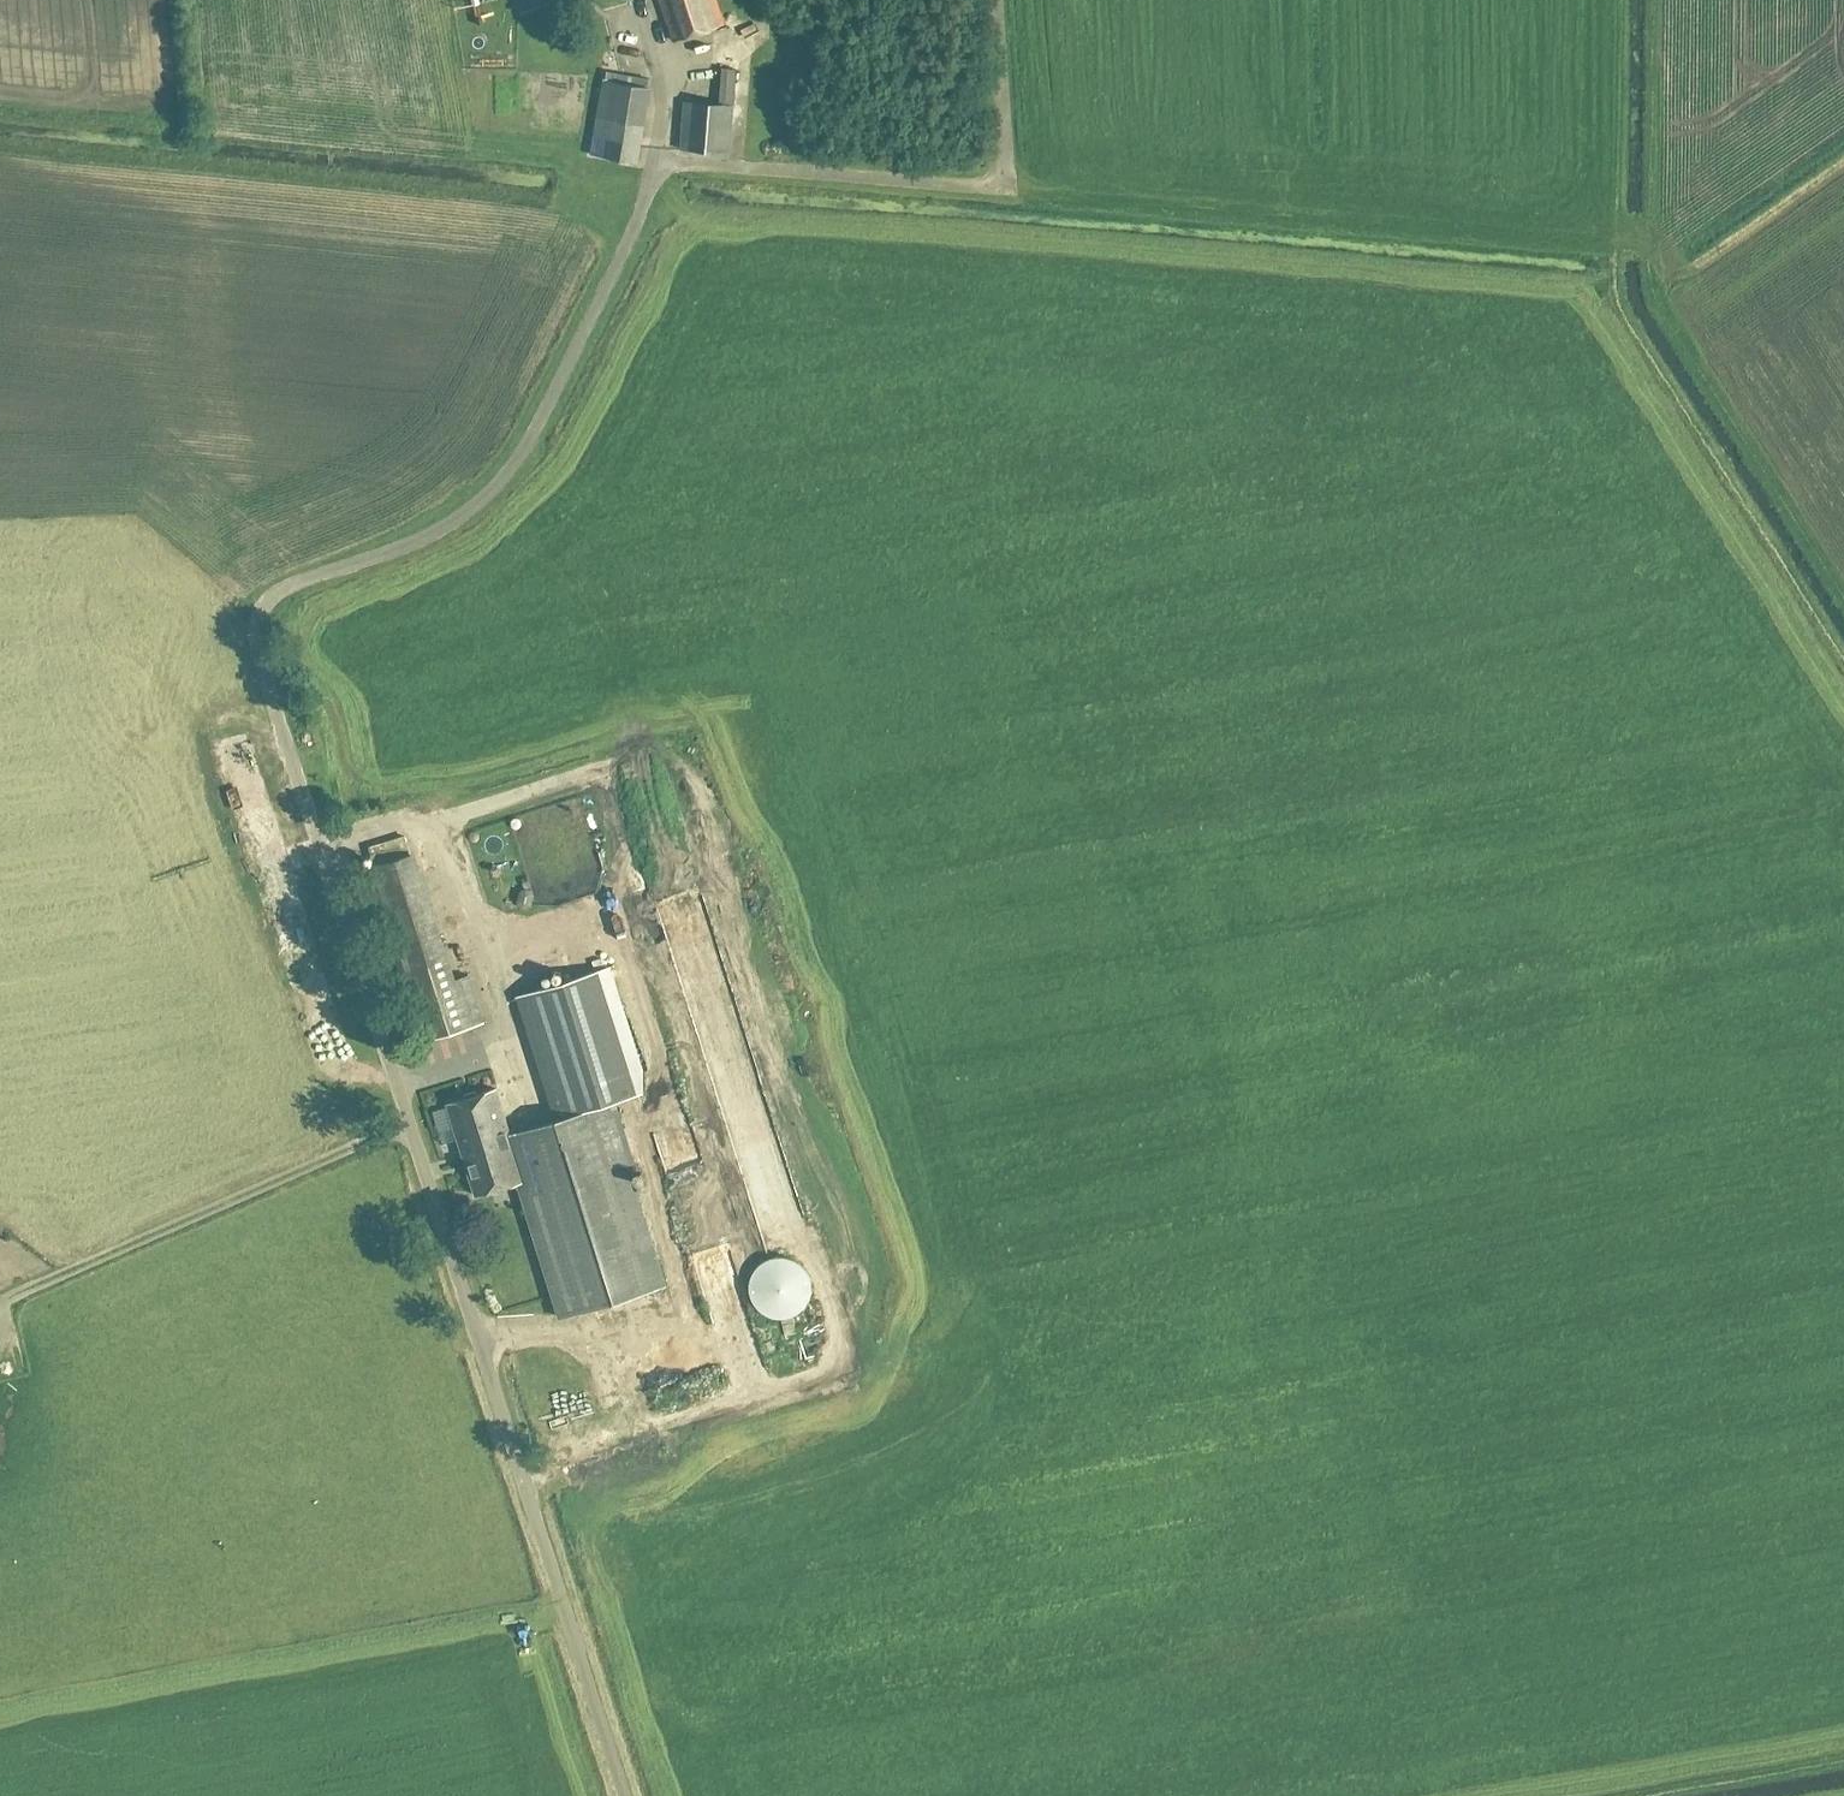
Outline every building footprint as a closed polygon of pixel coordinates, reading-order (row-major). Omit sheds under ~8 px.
[(722,24),(715,0),(658,0),(671,40),(722,24)] [(684,149),(730,154),(738,70),(725,69),(721,105),(688,102),(684,149)] [(593,154),(635,161),(649,78),(622,74),(622,75),(612,73),(611,79),(605,78),(593,154)] [(445,941),(418,835),(384,843),(412,949),(445,941)] [(407,993),(422,1041),(483,1021),(468,974),(453,979),(448,965),(403,979),(407,993)] [(594,973),(518,997),(558,1120),(608,1104),(632,1096),(594,973)] [(512,1134),(498,1088),(448,1103),(476,1195),(519,1182),(526,1180),(512,1134)] [(519,1182),(561,1316),(664,1284),(614,1122),(627,1118),(623,1106),(610,1110),(608,1104),(558,1120),(512,1134),(526,1180),(519,1182)] [(812,1290),(812,1287),(810,1277),(805,1267),(796,1261),(786,1257),(776,1257),(766,1261),(758,1267),(752,1277),(750,1287),(750,1289),(751,1293),(752,1297),(754,1300),(756,1304),(758,1307),(761,1310),(764,1312),(768,1314),(771,1315),(775,1316),(779,1317),(783,1317),(787,1317),(790,1316),(794,1314),(797,1313),(801,1310),(804,1308),(806,1305),(808,1302),(810,1298),(811,1294),(812,1292),(812,1290)]
